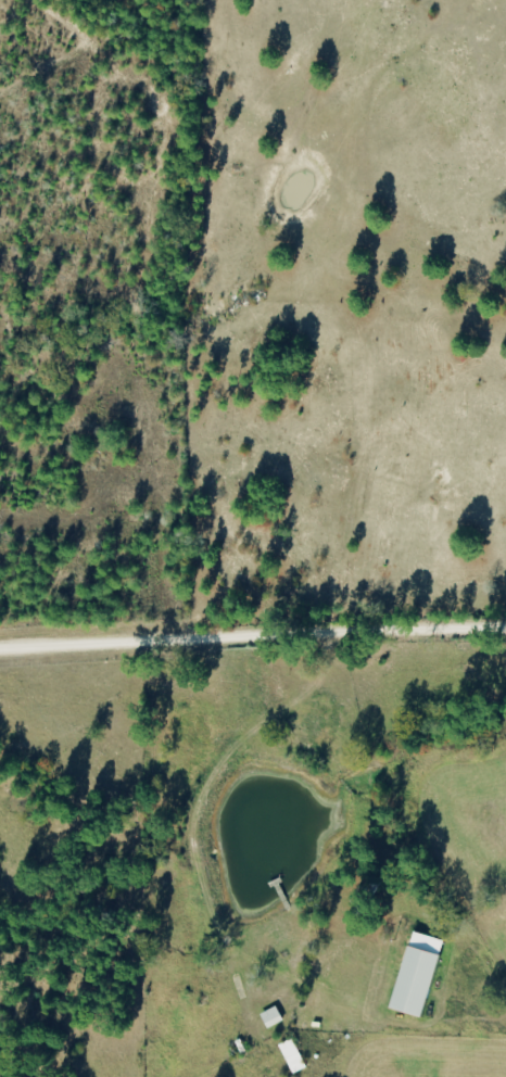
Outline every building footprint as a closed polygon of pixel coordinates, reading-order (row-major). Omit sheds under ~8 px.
[(442,940),(409,931),(387,1010),(420,1019),(442,940)] [(266,1029),(282,1021),(275,1007),(259,1014),(266,1029)] [(306,1068),(291,1038),(277,1045),(292,1075),(306,1068)]
